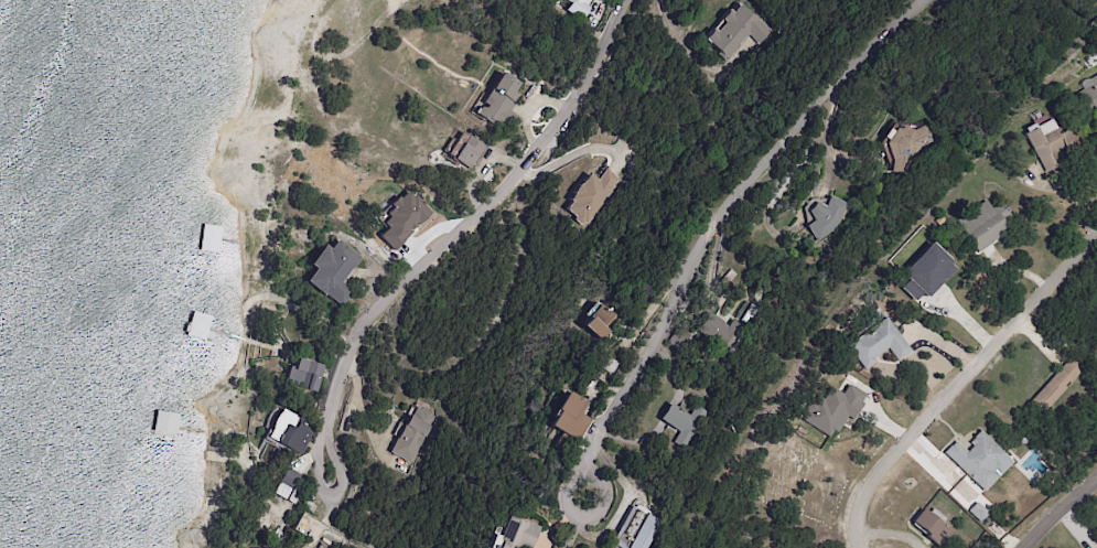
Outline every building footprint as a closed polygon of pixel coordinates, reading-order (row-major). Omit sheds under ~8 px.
[(569,4),(562,0),(591,0),(587,7),(590,9),(581,22),(564,11),(569,4)] [(752,34),(729,63),(720,55),(721,54),(705,40),(714,30),(718,33),(725,23),(722,20),(730,11),(734,14),(741,6),(753,17),(755,14),(762,20),(761,22),(763,24),(754,34),(753,33),(752,34)] [(1096,64),(1096,65),(1090,67),(1086,60),(1093,57),(1096,64)] [(514,104),(498,130),(474,116),(488,92),(487,90),(498,74),(516,85),(510,94),(515,96),(512,103),(514,104)] [(1089,80),(1096,76),(1096,106),(1082,116),(1071,97),(1091,85),(1089,80)] [(1045,173),(1024,136),(1028,133),(1024,129),(1034,125),(1035,128),(1051,120),(1060,135),(1067,130),(1079,151),(1068,158),(1064,149),(1055,153),(1062,164),(1045,173)] [(895,161),(888,146),(899,130),(917,131),(928,127),(935,142),(925,148),(913,162),(913,174),(895,174),(895,161)] [(487,144),(471,172),(449,160),(451,157),(442,152),(449,142),(453,144),(462,129),(487,144)] [(609,172),(621,179),(615,187),(617,189),(587,228),(574,222),(577,218),(566,212),(570,204),(568,203),(572,196),(572,195),(578,186),(579,186),(588,176),(598,182),(605,170),(609,172)] [(832,198),(849,204),(842,224),(843,226),(838,233),(836,232),(820,244),(808,227),(815,222),(808,213),(816,204),(826,207),(830,197),(832,198)] [(1008,232),(992,243),(993,243),(977,254),(956,222),(985,202),(990,211),(1001,203),(1014,223),(1007,228),(1008,232)] [(936,222),(942,217),(946,222),(939,227),(936,222)] [(359,260),(351,272),(348,271),(338,284),(351,293),(338,309),(322,297),(321,298),(301,284),(312,271),(305,267),(321,247),(326,251),(334,241),(359,260)] [(913,300),(920,293),(925,297),(955,266),(929,242),(899,273),(906,280),(899,287),(913,300)] [(746,316),(753,305),(760,309),(753,320),(746,316)] [(600,343),(581,330),(600,308),(616,319),(607,331),(610,333),(600,343)] [(711,316),(730,327),(733,322),(741,326),(721,357),(713,353),(717,346),(697,333),(709,314),(711,316)] [(900,337),(912,353),(899,364),(888,350),(874,359),(876,363),(865,372),(848,348),(886,319),(900,337)] [(668,344),(680,326),(695,335),(682,353),(668,344)] [(609,359),(620,365),(613,377),(600,369),(607,358),(609,359)] [(1031,402),(1069,359),(1083,372),(1044,415),(1031,402)] [(321,368),(314,396),(287,389),(291,374),(289,374),(292,362),(321,368)] [(799,419),(831,438),(845,415),(852,419),(866,395),(847,384),(842,393),(829,386),(822,399),(813,394),(799,419)] [(583,406),(584,407),(578,417),(589,422),(569,456),(553,449),(561,436),(548,429),(557,416),(553,413),(564,396),(583,406)] [(671,406),(691,417),(697,407),(710,415),(687,452),(674,445),(680,433),(659,421),(669,405),(671,406)] [(426,409),(438,413),(432,428),(433,428),(415,465),(389,454),(409,418),(412,419),(418,408),(424,411),(426,409)] [(309,442),(301,458),(288,451),(287,454),(273,448),(283,428),(292,432),(295,426),(299,427),(299,426),(313,433),(309,442)] [(1005,456),(992,471),(999,477),(985,493),(944,454),(950,448),(956,442),(967,453),(974,448),(969,444),(975,439),(974,439),(980,431),(1005,456)] [(295,475),(305,480),(293,506),(272,496),(284,470),(295,475)] [(977,504),(989,515),(980,524),(968,513),(977,504)] [(663,525),(650,547),(619,547),(615,546),(617,541),(614,539),(633,507),(635,509),(636,506),(656,515),(653,519),(663,525)] [(951,535),(941,547),(937,547),(926,539),(927,537),(912,525),(923,512),(928,516),(951,535)] [(540,531),(533,547),(498,547),(499,545),(496,544),(506,520),(523,528),(525,524),(541,529),(540,531)]
